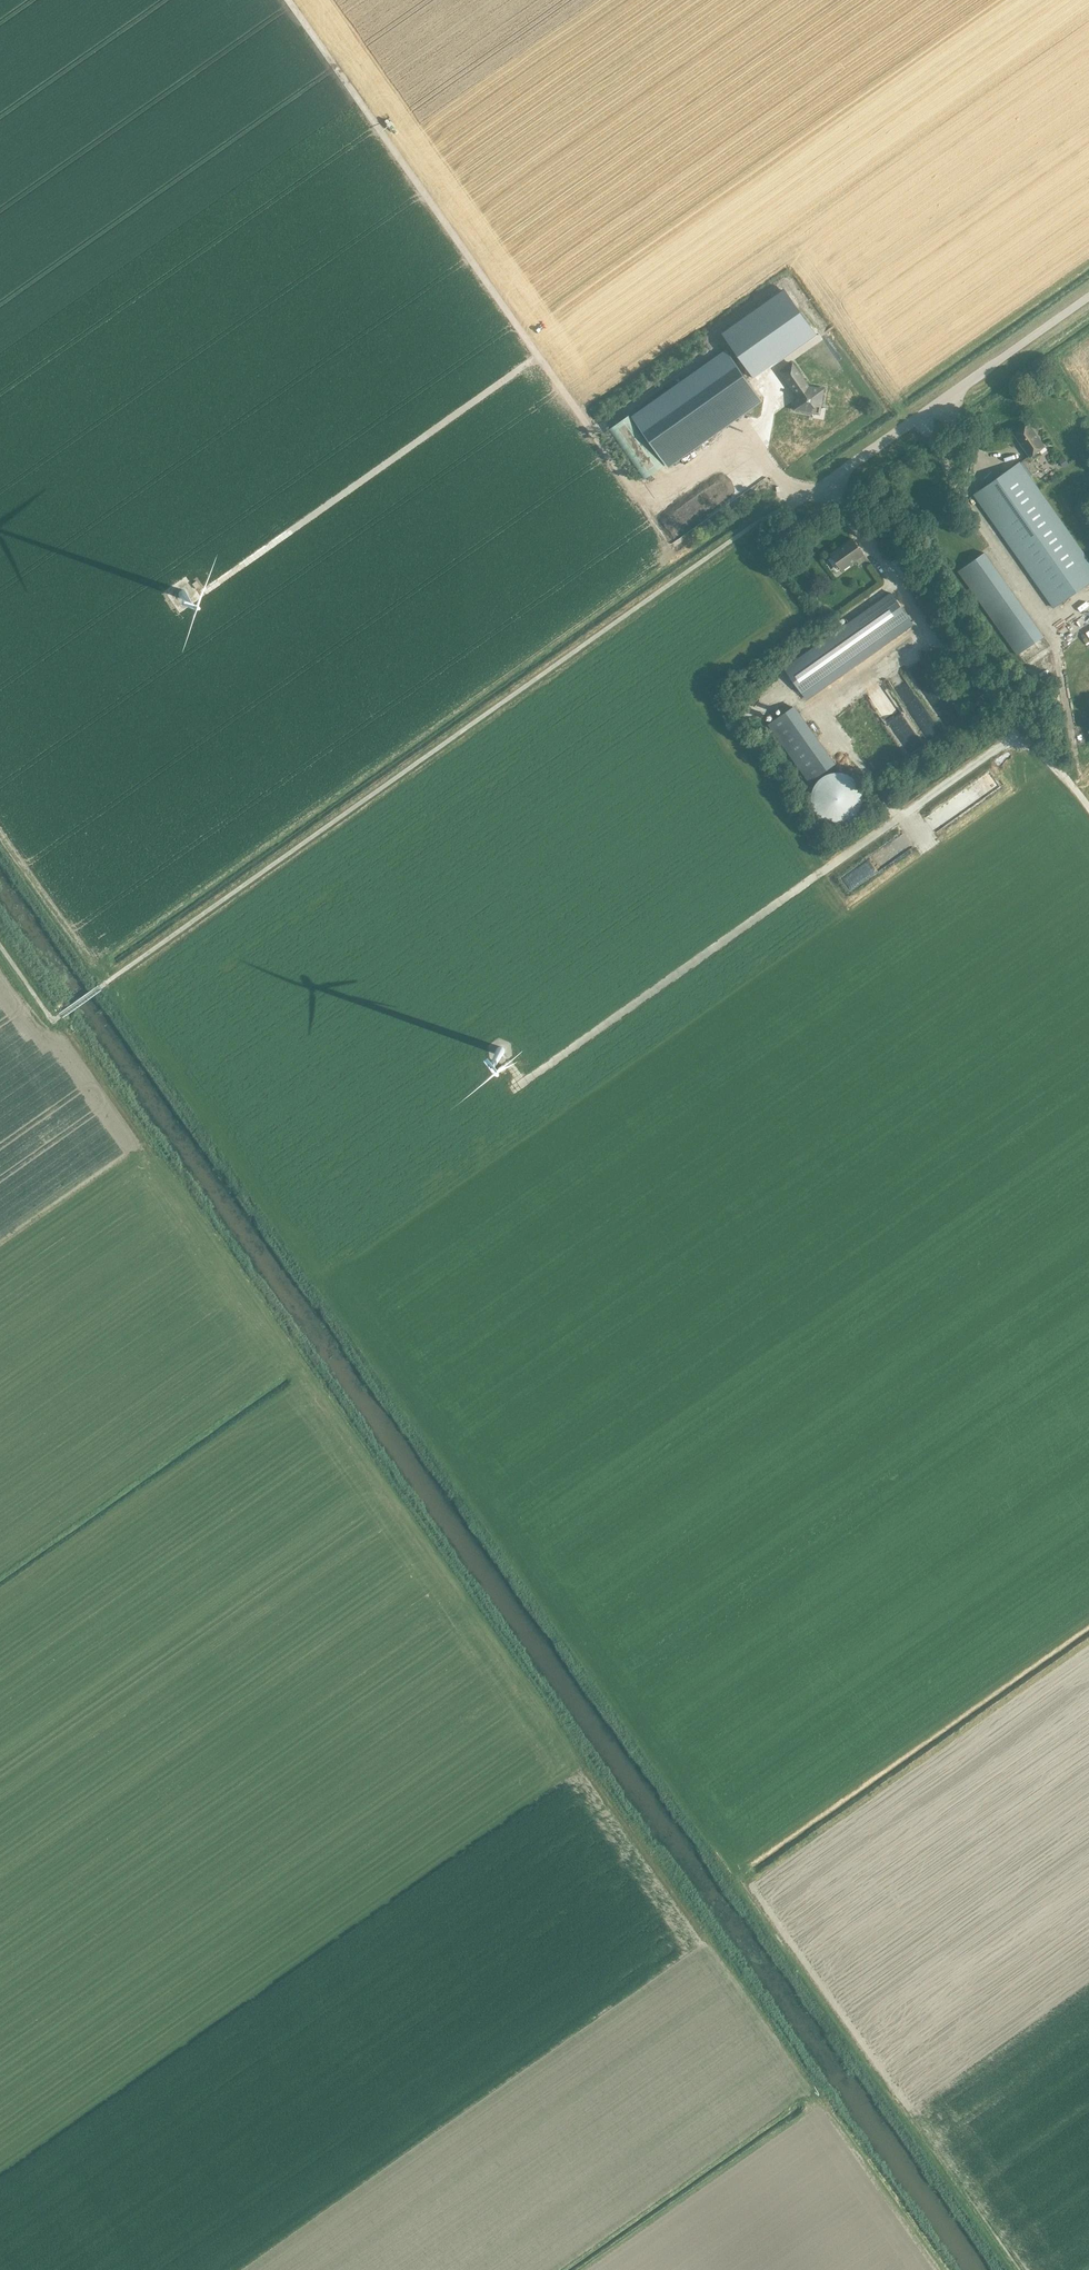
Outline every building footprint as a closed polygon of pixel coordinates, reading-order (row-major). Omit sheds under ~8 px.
[(754,377),(816,333),(785,290),(723,334),(754,377)] [(726,351),(633,416),(669,466),(761,400),(726,351)] [(793,364),(781,372),(798,396),(797,399),(796,399),(795,410),(813,413),(814,412),(813,412),(813,411),(819,407),(820,408),(821,408),(823,394),(818,388),(809,387),(793,364)] [(645,479),(665,465),(629,415),(610,429),(645,479)] [(1020,463),(1030,476),(1039,470),(1032,461),(1042,454),(1039,450),(1045,446),(1029,424),(1014,435),(1029,456),(1022,461),(1022,462),(1020,463)] [(688,454),(695,462),(705,454),(697,446),(688,454)] [(1020,463),(974,495),(1053,607),(1088,582),(1088,561),(1032,479),(1030,476),(1020,463)] [(852,539),(831,554),(842,570),(851,564),(851,563),(856,559),(857,560),(864,555),(852,539)] [(986,611),(1017,654),(1043,636),(1018,600),(1012,592),(985,553),(958,571),(986,611)] [(891,593),(785,668),(806,698),(912,623),(891,593)] [(1045,665),(1049,658),(1043,655),(1039,661),(1045,665)] [(870,694),(883,712),(893,704),(880,687),(870,694)] [(940,712),(936,714),(943,726),(953,721),(939,694),(933,697),(940,712)] [(862,702),(852,709),(877,749),(874,751),(879,759),(893,750),(873,717),(868,720),(863,713),(868,711),(862,702)] [(922,705),(909,713),(924,739),(938,730),(922,705)] [(834,764),(793,707),(769,725),(809,782),(834,764)] [(848,750),(852,761),(860,758),(856,747),(848,750)] [(988,770),(963,788),(972,800),(997,783),(988,770)] [(813,789),(813,790),(812,793),(812,796),(812,798),(812,801),(812,804),(813,806),(814,809),(815,811),(817,813),(819,816),(821,817),(823,819),(825,820),(828,822),(830,823),(833,823),(835,824),(838,824),(841,823),(843,823),(846,822),(849,821),(851,820),(853,818),(855,817),(857,815),(859,812),(860,810),(861,809),(862,806),(863,804),(863,801),(863,799),(863,796),(863,793),(862,791),(861,788),(860,786),(859,783),(857,781),(855,779),(853,777),(851,776),(849,775),(846,773),(843,773),(841,772),(838,772),(835,772),(833,772),(830,773),(828,774),(825,775),(823,776),(821,778),(819,780),(817,782),(815,784),(814,787),(813,789)] [(488,1049),(489,1056),(505,1054),(504,1047),(488,1049)]
